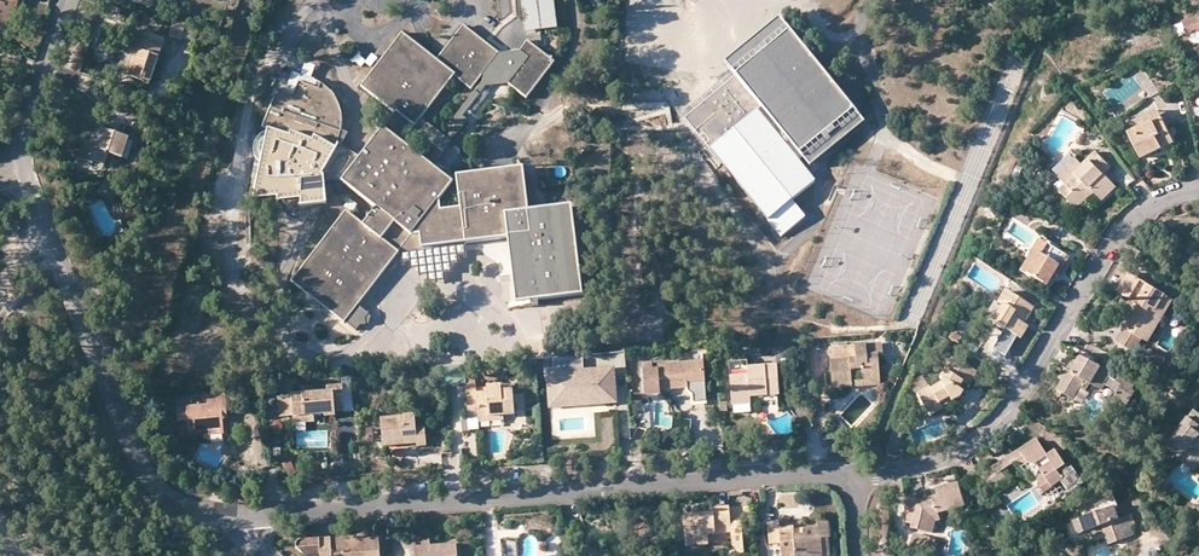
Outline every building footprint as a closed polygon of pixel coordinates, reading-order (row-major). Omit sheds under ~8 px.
[(17,16),(20,1),(23,2),(24,2),(25,0),(0,0),(0,31),(12,34),(17,16)] [(525,32),(558,29),(555,0),(526,0),(521,1),(525,32)] [(1183,21),(1188,34),(1198,31),(1198,16),(1183,21)] [(716,145),(711,149),(768,220),(783,236),(807,217),(794,200),(817,182),(801,162),(806,159),(812,167),(867,123),(782,18),(728,62),(739,74),(706,101),(707,102),(696,111),(709,128),(705,132),(716,145)] [(176,22),(171,38),(184,42),(189,26),(176,22)] [(362,87),(397,113),(361,158),(343,182),(377,209),(364,226),(347,213),(292,282),(345,322),(358,305),(399,254),(399,251),(466,243),(507,238),(516,303),(539,300),(582,294),(572,207),(528,212),(523,169),(457,178),(458,184),(461,209),(440,212),(439,201),(423,188),(436,170),(435,163),(468,121),(464,117),(488,87),(510,85),(527,98),(554,62),(528,42),(521,51),(500,54),(464,27),(437,60),(403,34),(362,87)] [(133,63),(129,75),(128,77),(151,84),(166,42),(141,33),(134,52),(136,53),(133,63)] [(129,75),(133,63),(125,61),(121,72),(129,75)] [(301,207),(313,205),(325,184),(325,180),(324,176),(323,174),(339,147),(337,146),(343,137),(344,132),(345,125),(345,119),(343,112),(341,104),(338,97),(332,89),(326,83),(322,80),(320,86),(300,80),(295,94),(278,89),(262,128),(268,130),(267,132),(263,134),(260,137),(257,141),(255,145),(255,149),(256,153),(257,157),(258,159),(260,162),(257,161),(254,175),(259,175),(255,195),(301,192),(301,207)] [(711,149),(716,145),(705,132),(709,128),(696,111),(707,102),(706,101),(686,117),(711,149)] [(1138,129),(1162,116),(1158,109),(1134,121),(1138,129)] [(1142,159),(1175,143),(1162,116),(1138,129),(1130,132),(1142,159)] [(109,155),(123,160),(130,140),(102,131),(99,140),(98,145),(90,143),(84,141),(78,160),(94,165),(94,163),(106,166),(109,155)] [(98,145),(99,140),(93,137),(90,143),(98,145)] [(324,176),(325,180),(343,182),(361,158),(339,147),(323,174),(324,176)] [(1104,173),(1111,167),(1096,151),(1083,164),(1085,165),(1067,183),(1076,192),(1069,198),(1077,207),(1094,191),(1102,199),(1116,186),(1104,173)] [(1085,165),(1083,164),(1076,157),(1059,174),(1067,183),(1085,165)] [(458,184),(457,178),(451,178),(450,172),(436,170),(423,188),(439,201),(453,184),(458,184)] [(1076,192),(1067,183),(1060,190),(1069,198),(1076,192)] [(325,184),(313,205),(327,203),(325,184)] [(1021,190),(1031,197),(1035,191),(1024,185),(1021,190)] [(119,238),(125,237),(123,226),(118,226),(118,228),(117,231),(115,233),(113,236),(115,238),(116,238),(119,238)] [(1027,276),(1046,245),(1040,242),(1021,273),(1027,276)] [(399,251),(399,254),(402,256),(401,263),(410,262),(411,270),(419,269),(419,277),(427,276),(428,284),(446,282),(446,274),(454,273),(453,265),(461,264),(460,256),(467,256),(466,243),(399,251)] [(1059,278),(1070,260),(1046,245),(1027,276),(1047,288),(1055,276),(1059,278)] [(1118,292),(1130,273),(1125,270),(1113,290),(1118,292)] [(1164,293),(1130,273),(1118,292),(1137,304),(1123,327),(1115,341),(1128,348),(1136,335),(1141,338),(1146,341),(1163,312),(1155,308),(1164,293)] [(1024,315),(1028,317),(1034,308),(1005,291),(987,322),(995,327),(996,324),(1004,329),(1022,339),(1028,327),(1024,325),(1020,322),(1024,315)] [(1172,298),(1164,293),(1155,308),(1163,312),(1172,298)] [(1188,302),(1179,297),(1177,301),(1186,307),(1188,302)] [(539,300),(516,303),(507,304),(508,309),(540,306),(539,300)] [(358,305),(345,322),(356,330),(359,326),(365,325),(365,319),(369,315),(358,305)] [(1020,322),(1024,325),(1028,317),(1024,315),(1020,322)] [(996,324),(995,327),(994,328),(1002,333),(1004,329),(996,324)] [(961,337),(952,332),(949,337),(958,343),(961,337)] [(1133,351),(1141,338),(1136,335),(1128,348),(1133,351)] [(863,384),(880,382),(878,356),(883,355),(882,344),(829,348),(832,387),(841,386),(841,384),(851,383),(850,375),(862,373),(863,384)] [(1160,364),(1162,360),(1147,350),(1144,354),(1145,355),(1160,364)] [(687,363),(703,361),(703,354),(686,355),(687,363)] [(1112,372),(1081,355),(1077,361),(1072,358),(1060,378),(1062,380),(1057,390),(1073,400),(1080,388),(1085,380),(1090,383),(1102,390),(1106,384),(1118,391),(1114,399),(1127,407),(1136,391),(1133,389),(1138,381),(1122,372),(1118,380),(1110,375),(1112,372)] [(1160,364),(1145,355),(1143,358),(1158,368),(1160,364)] [(950,397),(952,402),(960,397),(963,392),(959,390),(963,382),(970,386),(978,371),(952,357),(939,378),(943,380),(941,384),(930,391),(928,388),(917,395),(930,416),(942,410),(941,408),(939,403),(950,397)] [(547,375),(562,374),(564,397),(594,395),(595,405),(616,403),(613,369),(583,371),(582,359),(552,362),(552,370),(546,370),(547,375)] [(688,388),(705,387),(703,361),(687,363),(658,365),(658,369),(643,370),(645,396),(660,395),(660,390),(688,388)] [(750,397),(779,395),(777,367),(729,370),(732,405),(750,405),(750,397)] [(476,419),(479,419),(503,417),(503,411),(514,410),(512,391),(500,392),(500,386),(487,387),(487,393),(476,394),(474,372),(464,373),(465,386),(466,394),(468,420),(476,419)] [(564,397),(562,374),(547,375),(549,409),(595,405),(594,395),(564,397)] [(917,395),(928,388),(921,376),(910,384),(917,395)] [(1090,383),(1085,380),(1080,388),(1086,391),(1090,383)] [(334,404),(344,404),(343,386),(328,388),(328,393),(292,397),(294,418),(314,416),(326,415),(327,419),(336,418),(335,413),(334,404)] [(637,430),(651,432),(653,428),(653,397),(633,395),(632,405),(639,405),(637,430)] [(209,430),(224,429),(223,420),(228,420),(226,396),(208,397),(209,406),(178,409),(179,421),(188,420),(189,431),(209,430)] [(939,403),(941,408),(952,402),(950,397),(939,403)] [(335,413),(345,411),(344,404),(334,404),(335,413)] [(1195,410),(1171,441),(1185,452),(1197,461),(1198,458),(1198,413),(1195,410)] [(416,434),(417,443),(417,447),(426,446),(425,428),(416,428),(415,416),(381,419),(384,446),(393,445),(393,439),(409,438),(408,434),(416,434)] [(476,419),(468,420),(469,433),(477,432),(476,419)] [(269,430),(278,435),(283,425),(274,420),(269,430)] [(672,420),(672,430),(689,430),(689,420),(672,420)] [(393,439),(393,445),(417,443),(416,434),(408,434),(409,438),(393,439)] [(1029,463),(1022,452),(1039,441),(1037,437),(1009,456),(1013,463),(1018,470),(1029,463)] [(1065,496),(1084,484),(1073,467),(1070,469),(1057,449),(1048,455),(1039,441),(1022,452),(1029,463),(1035,464),(1037,463),(1044,473),(1040,476),(1038,484),(1044,493),(1058,484),(1065,496)] [(1185,452),(1179,459),(1195,470),(1198,465),(1198,458),(1197,461),(1185,452)] [(1013,463),(1009,456),(995,464),(982,476),(995,489),(1007,477),(1001,471),(1013,463)] [(1160,486),(1170,474),(1163,468),(1153,481),(1160,486)] [(932,514),(940,512),(965,505),(957,482),(937,488),(938,495),(934,496),(935,499),(929,500),(928,497),(919,499),(910,497),(905,513),(909,513),(906,522),(913,524),(912,528),(926,531),(932,514)] [(1128,537),(1121,518),(1116,505),(1073,521),(1076,527),(1078,533),(1102,524),(1109,544),(1128,537)] [(740,553),(743,554),(740,523),(729,523),(729,510),(728,508),(713,509),(713,513),(684,515),(686,543),(708,541),(708,536),(731,534),(732,547),(740,553)] [(729,510),(729,523),(740,523),(748,522),(747,509),(729,510)] [(932,514),(926,531),(932,533),(936,521),(941,519),(940,512),(932,514)] [(1121,518),(1128,537),(1134,534),(1131,524),(1135,523),(1132,514),(1121,518)] [(829,539),(828,523),(817,524),(817,529),(793,531),(793,527),(779,529),(778,523),(768,524),(769,545),(780,544),(781,555),(822,555),(820,540),(829,539)] [(1019,536),(1011,523),(1001,529),(1010,542),(1019,536)] [(913,534),(907,555),(925,555),(926,553),(931,554),(934,540),(913,534)] [(330,538),(298,541),(296,543),(296,548),(304,555),(317,555),(321,555),(380,555),(379,539),(357,541),(331,543),(330,538)] [(822,555),(824,555),(830,555),(829,539),(820,540),(822,555)] [(516,541),(503,540),(503,555),(516,555),(516,541)] [(455,545),(430,547),(422,547),(414,548),(414,555),(456,555),(455,545)]
